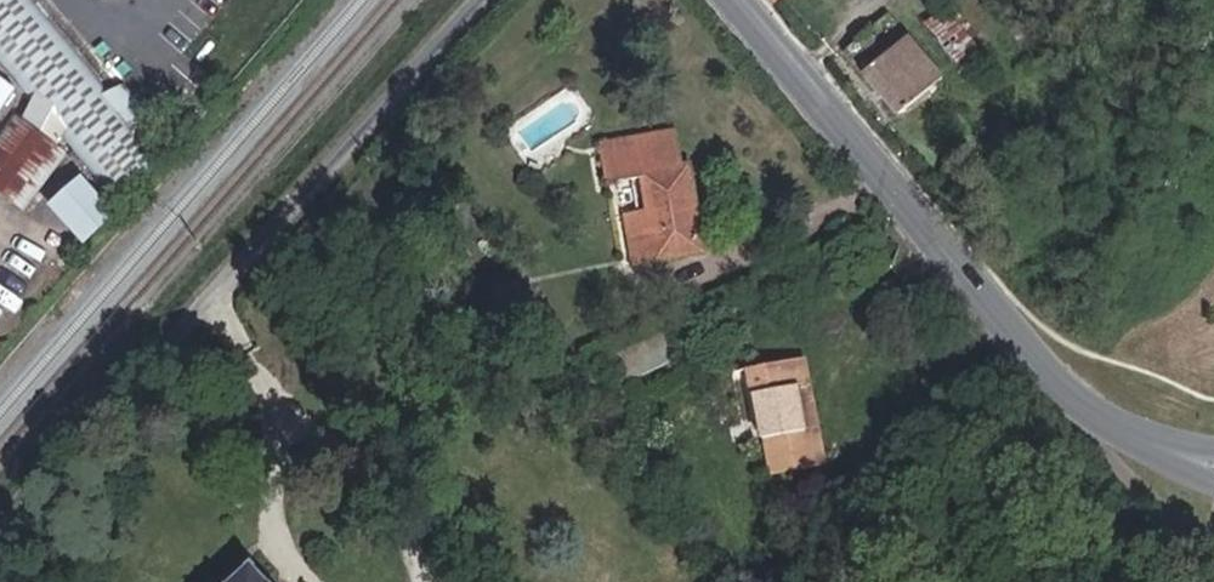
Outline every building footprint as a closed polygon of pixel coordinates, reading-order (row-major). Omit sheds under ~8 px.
[(108,89),(34,0),(0,0),(0,61),(32,98),(22,119),(13,112),(0,130),(0,190),(24,209),(67,154),(56,143),(60,140),(116,200),(165,158),(140,128),(108,89)] [(926,21),(952,56),(976,39),(950,4),(926,21)] [(898,113),(940,79),(888,14),(847,49),(898,113)] [(151,121),(162,115),(128,85),(122,87),(151,121)] [(13,112),(21,101),(0,86),(0,130),(13,112)] [(140,128),(151,121),(122,87),(108,89),(140,128)] [(604,162),(674,149),(671,133),(601,146),(604,162)] [(686,241),(698,239),(686,167),(677,169),(674,149),(604,162),(608,180),(641,174),(649,213),(626,217),(634,263),(687,254),(686,241)] [(949,203),(963,192),(950,179),(937,190),(949,203)] [(86,238),(111,218),(78,183),(54,203),(86,238)] [(700,252),(698,239),(686,241),(687,254),(700,252)] [(770,476),(811,468),(794,386),(807,384),(802,358),(750,368),(770,476)] [(252,566),(234,581),(266,581),(252,566)]
